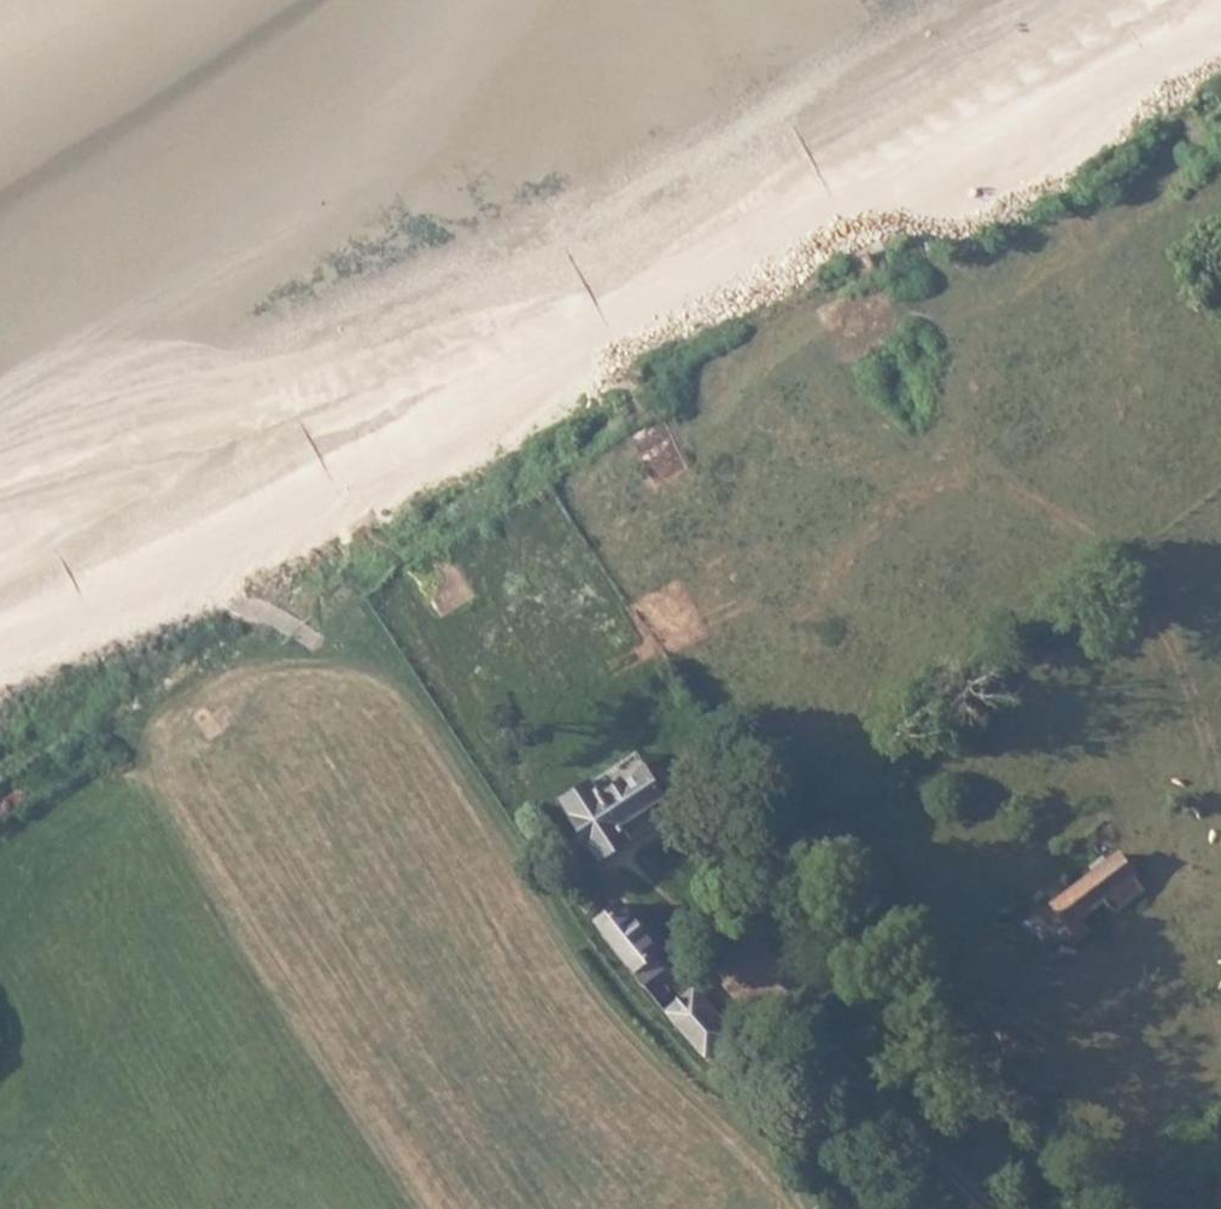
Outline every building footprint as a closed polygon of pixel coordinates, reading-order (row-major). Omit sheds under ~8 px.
[(606,800),(649,773),(639,757),(595,784),(597,786),(606,800)] [(649,773),(606,800),(597,786),(566,805),(605,867),(635,848),(624,831),(668,803),(649,773)] [(1142,889),(1118,857),(1052,907),(1076,939),(1089,929),(1078,916),(1104,897),(1114,910),(1142,889)] [(615,910),(592,928),(640,990),(663,972),(615,910)] [(723,1046),(684,999),(665,1014),(704,1062),(723,1046)]
